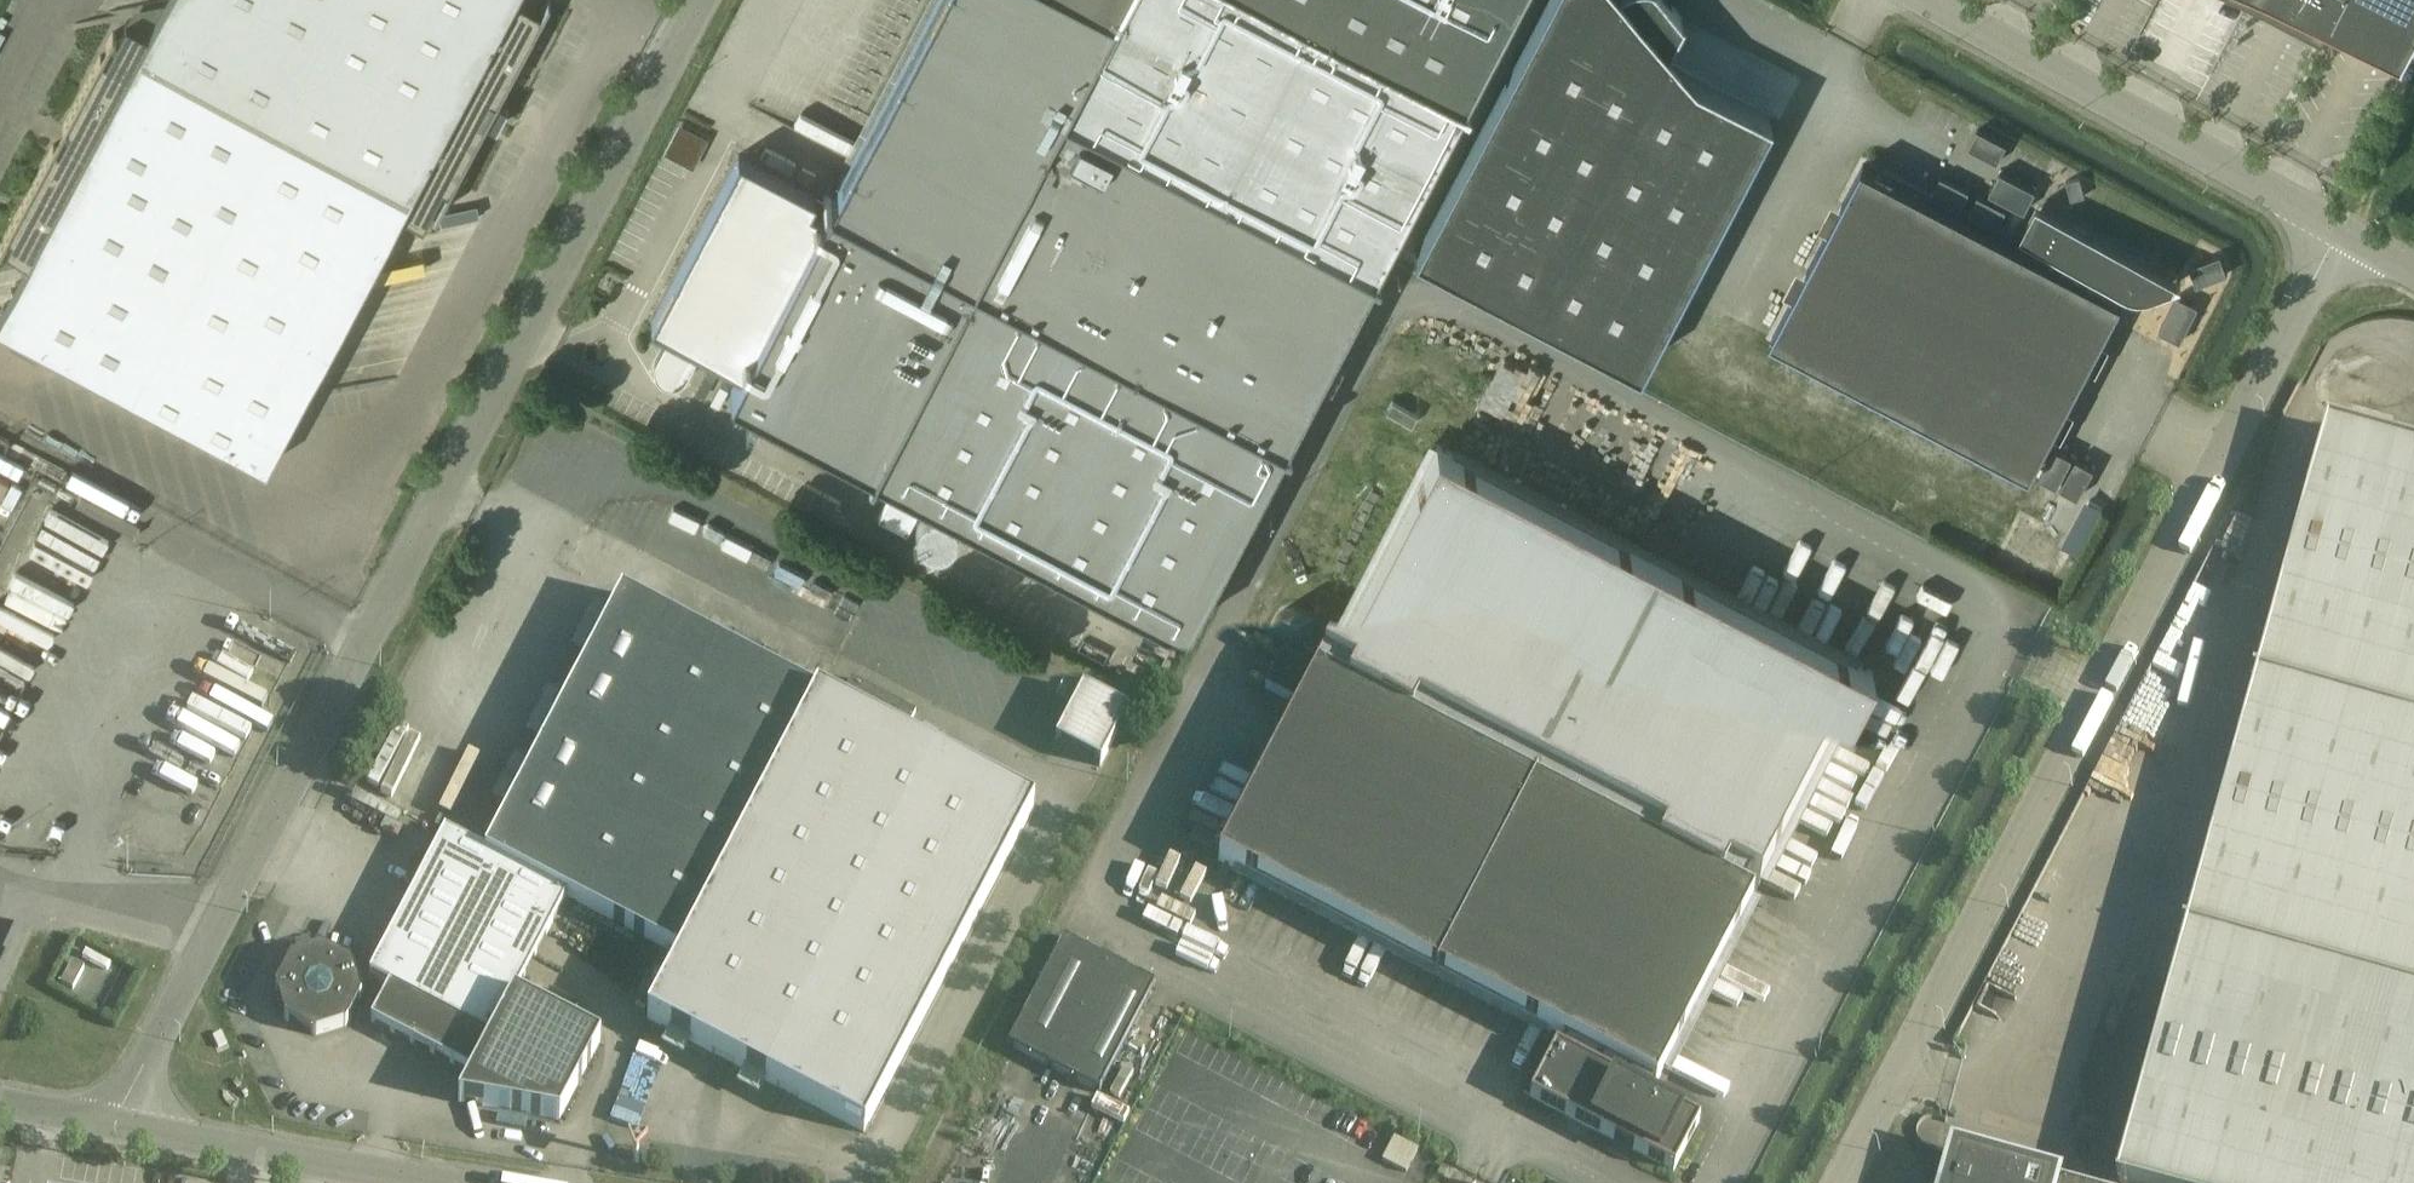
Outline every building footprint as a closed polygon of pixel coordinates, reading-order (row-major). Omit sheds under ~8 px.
[(148,34),(126,22),(107,58),(101,55),(0,244),(0,248),(27,262),(0,312),(0,325),(266,466),(401,212),(423,224),(442,187),(448,191),(543,12),(521,0),(166,0),(148,34)] [(651,322),(669,332),(656,358),(655,360),(655,361),(654,363),(654,365),(654,366),(654,368),(654,370),(655,372),(655,373),(656,375),(657,377),(658,378),(659,379),(661,380),(662,381),(663,382),(665,383),(666,383),(668,384),(670,384),(671,384),(673,384),(675,384),(677,383),(678,383),(680,382),(681,381),(683,380),(684,379),(685,377),(686,376),(687,375),(701,348),(741,369),(730,389),(1177,630),(1372,266),(1512,0),(934,0),(829,201),(739,154),(651,322)] [(1668,0),(1544,0),(1414,249),(1638,366),(1770,115),(1661,58),(1683,16),(1668,0)] [(2274,10),(2300,24),(2324,36),(2332,19),(2400,54),(2399,56),(2403,58),(2413,38),(2413,0),(2254,0),(2274,10)] [(2405,163),(2413,168),(2413,147),(2405,163)] [(1863,164),(1772,338),(2032,474),(2123,300),(2120,299),(2127,285),(2135,287),(2140,265),(2039,212),(2021,247),(1863,164)] [(2376,411),(2371,431),(2387,435),(2392,414),(2376,411)] [(2341,430),(2341,429),(2331,426),(2120,1182),(2413,1182),(2413,450),(2341,430)] [(1743,895),(1749,882),(1759,888),(1873,667),(1437,441),(1316,673),(1282,656),(1264,689),(1298,707),(1218,862),(1563,1041),(1558,1049),(1555,1048),(1529,1097),(1673,1172),(1699,1122),(1647,1095),(1651,1087),(1655,1089),(1753,900),(1743,895)] [(897,483),(879,516),(906,531),(924,498),(897,483)] [(2055,577),(2074,540),(2025,515),(2006,551),(2055,577)] [(315,1036),(346,1026),(362,997),(359,988),(379,982),(390,988),(372,1022),(473,1075),(458,1103),(559,1120),(600,1043),(514,998),(566,898),(680,957),(647,1020),(864,1133),(1033,809),(901,740),(916,712),(852,679),(837,707),(621,594),(485,854),(445,833),(374,968),(354,974),(352,965),(322,950),(291,960),(275,989),(285,1021),(315,1036)] [(1060,743),(1108,766),(1135,710),(1088,687),(1060,743)] [(2081,864),(2106,813),(2081,801),(2056,852),(2081,864)] [(1008,1047),(1099,1094),(1154,987),(1064,940),(1008,1047)] [(73,990),(84,969),(72,962),(60,984),(73,990)] [(1964,1156),(1957,1182),(2061,1182),(1964,1156)]
